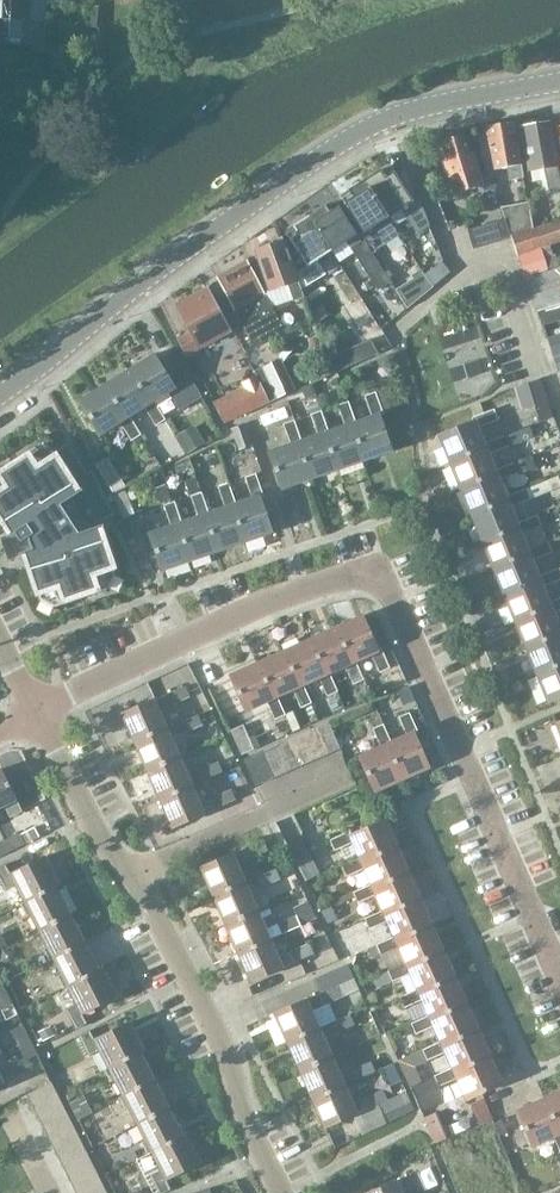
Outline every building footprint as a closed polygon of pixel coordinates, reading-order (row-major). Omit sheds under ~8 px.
[(26,22),(26,17),(22,17),(23,0),(0,0),(0,21),(26,22)] [(0,21),(0,44),(21,45),(22,26),(26,26),(26,22),(0,21)] [(508,181),(524,178),(513,121),(485,127),(486,133),(478,135),(485,172),(506,168),(508,181)] [(559,178),(549,124),(522,129),(530,171),(543,168),(546,180),(548,191),(559,189),(559,181),(559,178)] [(479,176),(472,154),(468,155),(462,136),(460,136),(456,133),(447,135),(445,141),(443,142),(449,161),(443,162),(453,195),(482,187),(484,192),(495,189),(490,172),(479,176)] [(402,209),(418,233),(430,226),(419,197),(413,201),(391,168),(382,173),(380,171),(364,181),(388,218),(402,209)] [(400,236),(388,218),(364,181),(348,191),(350,194),(342,198),(375,251),(400,236)] [(325,206),(309,216),(331,251),(345,242),(378,291),(390,283),(371,254),(358,233),(356,235),(335,203),(327,208),(325,206)] [(511,240),(517,256),(538,250),(533,229),(528,203),(501,208),(507,227),(511,240)] [(331,251),(309,216),(293,227),(294,229),(286,234),(299,255),(291,260),(295,273),(301,288),(324,274),(316,260),(331,251)] [(533,229),(538,250),(559,243),(559,220),(533,229)] [(505,223),(466,234),(471,251),(510,240),(505,223)] [(263,249),(256,251),(262,267),(252,271),(265,295),(271,292),(288,286),(293,301),(304,297),(301,288),(295,273),(291,260),(282,237),(271,240),(272,243),(263,249)] [(283,332),(246,264),(218,279),(255,347),(283,332)] [(526,279),(531,294),(559,285),(559,268),(526,279)] [(432,269),(424,275),(426,280),(432,287),(441,280),(432,269)] [(414,281),(402,289),(412,305),(433,287),(432,287),(426,280),(424,275),(414,281)] [(531,294),(536,311),(559,304),(559,285),(531,294)] [(189,355),(230,332),(208,291),(177,307),(191,334),(180,339),(189,355)] [(536,311),(541,326),(559,320),(559,304),(536,311)] [(458,377),(495,364),(481,322),(443,336),(458,377)] [(546,340),(550,353),(553,358),(559,356),(559,335),(546,340)] [(332,375),(378,354),(370,339),(326,359),(332,375)] [(199,397),(188,378),(177,385),(176,384),(173,386),(153,355),(128,370),(149,403),(152,401),(168,391),(179,410),(199,397)] [(255,371),(257,376),(239,384),(241,389),(213,403),(224,424),(296,391),(287,373),(269,382),(262,368),(255,371)] [(144,406),(156,426),(164,421),(163,420),(164,419),(152,401),(149,403),(128,370),(104,386),(125,418),(128,416),(144,406)] [(542,378),(526,383),(531,399),(529,399),(533,412),(535,417),(550,412),(548,406),(551,405),(542,378)] [(140,434),(128,416),(125,418),(104,386),(79,401),(100,434),(119,422),(131,440),(140,434)] [(371,417),(354,423),(351,423),(364,460),(392,451),(380,415),(383,414),(376,393),(364,397),(371,417)] [(344,426),(327,432),(324,433),(337,470),(364,460),(351,423),(354,423),(347,403),(337,406),(344,426)] [(486,448),(484,444),(478,427),(497,420),(492,410),(471,418),(473,422),(439,436),(450,462),(486,448)] [(316,436),(300,441),(296,443),(309,480),(337,470),(324,433),(327,432),(320,412),(309,416),(316,436)] [(281,489),(309,480),(296,443),(300,441),(293,421),(283,425),(290,445),(268,452),(281,489)] [(253,446),(245,424),(231,429),(239,451),(253,446)] [(509,447),(505,436),(484,444),(486,448),(450,462),(461,489),(497,475),(495,471),(489,454),(509,447)] [(68,444),(53,453),(52,451),(51,452),(35,449),(35,448),(0,470),(0,518),(11,535),(5,537),(12,559),(24,555),(40,600),(41,600),(55,607),(55,608),(107,590),(107,589),(114,575),(115,574),(97,522),(113,517),(115,517),(92,470),(90,471),(91,472),(87,474),(68,444)] [(461,489),(471,516),(507,502),(506,497),(499,481),(518,474),(536,467),(531,456),(514,463),(495,471),(497,475),(461,489)] [(122,481),(107,458),(95,465),(110,488),(122,481)] [(252,499),(235,505),(232,506),(244,542),(272,533),(260,497),(264,496),(256,474),(245,478),(252,499)] [(225,509),(210,514),(204,516),(217,551),(244,542),(232,506),(235,505),(228,483),(217,487),(225,509)] [(525,489),(506,497),(507,502),(471,516),(482,543),(518,528),(516,524),(510,507),(529,500),(525,489)] [(135,515),(125,491),(114,496),(124,519),(135,515)] [(198,518),(181,523),(177,525),(189,561),(217,551),(204,516),(210,514),(202,492),(191,496),(198,518)] [(161,570),(189,561),(177,525),(181,523),(174,502),(164,506),(171,527),(149,534),(161,570)] [(535,516),(516,524),(518,528),(482,543),(493,569),(529,555),(527,550),(520,534),(539,526),(535,516)] [(548,542),(527,550),(529,555),(493,569),(503,596),(540,582),(538,577),(531,561),(557,551),(556,550),(559,548),(559,545),(557,538),(548,542)] [(538,577),(540,582),(503,596),(514,623),(551,608),(549,604),(542,587),(559,580),(559,575),(557,569),(538,577)] [(549,604),(551,608),(514,623),(525,650),(559,636),(559,632),(559,630),(553,614),(559,611),(559,599),(549,604)] [(352,662),(354,661),(370,654),(378,672),(389,667),(380,648),(377,649),(362,616),(336,628),(352,662)] [(344,666),(353,685),(363,680),(354,661),(352,662),(336,628),(309,640),(325,674),(328,673),(344,666)] [(525,650),(536,676),(559,667),(559,636),(525,650)] [(309,640),(283,652),(298,686),(302,685),(318,678),(326,696),(327,696),(330,703),(340,699),(328,673),(325,674),(309,640)] [(298,686),(283,652),(256,664),(272,698),(276,696),(291,689),(300,708),(310,703),(302,685),(298,686)] [(272,698),(256,664),(230,676),(246,710),(266,701),(274,720),(285,715),(276,696),(272,698)] [(536,676),(546,703),(559,698),(559,667),(536,676)] [(399,670),(382,677),(366,685),(371,697),(405,682),(399,670)] [(185,687),(122,714),(134,743),(166,729),(159,711),(189,697),(185,687)] [(215,720),(210,709),(178,723),(183,734),(215,720)] [(405,736),(390,742),(385,744),(401,780),(428,769),(412,734),(417,732),(408,713),(397,718),(405,736)] [(339,750),(327,724),(314,730),(326,755),(339,750)] [(375,792),(401,780),(385,744),(390,742),(382,725),(372,730),(380,748),(359,757),(375,792)] [(241,756),(259,748),(254,736),(249,739),(243,726),(230,731),(241,756)] [(134,743),(147,771),(179,757),(166,729),(134,743)] [(326,755),(314,730),(301,736),(313,761),(326,755)] [(313,761),(301,736),(288,741),(300,767),(313,761)] [(300,767),(288,741),(275,747),(286,772),(300,767)] [(286,772),(275,747),(262,753),(273,778),(286,772)] [(273,778),(262,753),(244,761),(255,786),(273,778)] [(187,776),(179,757),(147,771),(160,800),(192,786),(222,773),(218,762),(187,776)] [(0,770),(0,807),(3,806),(9,818),(22,812),(16,800),(1,769),(0,770)] [(200,804),(192,786),(160,800),(172,829),(205,815),(200,804)] [(235,801),(230,790),(200,804),(205,815),(235,801)] [(351,843),(358,859),(360,863),(396,847),(385,820),(351,836),(349,832),(329,840),(334,851),(351,843)] [(19,833),(5,840),(11,852),(24,845),(19,833)] [(5,840),(0,843),(0,857),(11,852),(5,840)] [(199,868),(212,897),(244,883),(237,865),(268,852),(263,841),(232,855),(232,854),(199,868)] [(320,875),(302,841),(289,849),(306,882),(320,875)] [(408,873),(396,847),(360,863),(358,859),(341,866),(345,877),(363,869),(370,885),(372,889),(408,873)] [(23,902),(24,904),(56,888),(59,886),(45,857),(10,874),(5,864),(0,866),(0,881),(4,890),(14,885),(23,902)] [(261,889),(280,880),(275,870),(256,878),(261,889)] [(420,899),(408,873),(372,889),(370,885),(352,893),(357,903),(375,895),(382,912),(384,915),(420,899)] [(257,911),(244,883),(212,897),(225,925),(257,911)] [(70,916),(56,888),(24,904),(23,902),(19,904),(25,916),(29,914),(38,932),(70,916)] [(431,926),(420,899),(384,915),(382,912),(364,920),(369,929),(386,921),(394,938),(395,942),(431,926)] [(237,954),(270,940),(257,911),(225,925),(237,954)] [(83,943),(70,916),(38,932),(45,946),(41,948),(45,955),(35,960),(38,967),(52,960),(51,959),(83,943)] [(296,916),(276,925),(281,935),(301,927),(296,916)] [(376,946),(376,947),(366,951),(370,958),(380,954),(380,956),(398,948),(405,964),(407,968),(443,952),(431,926),(395,942),(394,938),(376,946)] [(283,968),(313,955),(309,944),(278,958),(270,940),(237,954),(250,982),(283,968)] [(97,971),(83,943),(51,959),(52,960),(59,975),(55,976),(55,977),(45,982),(51,994),(61,989),(62,989),(66,987),(97,971)] [(410,974),(417,990),(419,994),(455,978),(443,952),(407,968),(405,964),(387,971),(392,982),(410,974)] [(323,993),(274,1015),(287,1043),(319,1028),(311,1011),(339,998),(335,988),(351,981),(345,966),(316,979),(323,993)] [(32,968),(21,973),(7,981),(12,990),(36,977),(32,968)] [(101,968),(97,971),(66,987),(74,1004),(65,1009),(75,1030),(86,1025),(81,1015),(116,998),(101,968)] [(466,1005),(455,978),(419,994),(417,990),(400,998),(404,1007),(421,999),(429,1016),(431,1021),(466,1005)] [(1,1011),(6,1021),(17,1015),(5,990),(0,992),(0,1010),(1,1011)] [(478,1031),(466,1005),(431,1021),(429,1016),(411,1024),(415,1034),(433,1026),(440,1043),(442,1047),(478,1031)] [(350,1015),(331,1024),(335,1034),(354,1026),(350,1015)] [(98,1051),(107,1069),(108,1071),(140,1055),(143,1053),(128,1024),(94,1041),(89,1031),(79,1036),(89,1056),(98,1051)] [(11,1031),(18,1046),(30,1040),(22,1025),(11,1031)] [(332,1057),(319,1028),(287,1043),(299,1072),(332,1057)] [(440,1043),(423,1050),(398,1061),(410,1088),(419,1083),(412,1066),(444,1052),(452,1068),(454,1073),(490,1058),(478,1031),(442,1047),(440,1043)] [(37,1055),(30,1040),(18,1046),(26,1061),(37,1055)] [(0,1055),(0,1068),(8,1064),(2,1053),(0,1055)] [(154,1082),(140,1055),(108,1071),(107,1069),(103,1071),(110,1083),(114,1081),(122,1097),(122,1098),(154,1082)] [(299,1072),(312,1100),(345,1086),(332,1057),(299,1072)] [(454,1073),(452,1068),(434,1076),(438,1086),(456,1078),(466,1100),(502,1084),(490,1058),(454,1073)] [(355,1081),(375,1072),(370,1062),(351,1071),(355,1081)] [(168,1110),(154,1082),(122,1098),(122,1097),(118,1099),(124,1111),(128,1109),(136,1126),(168,1110)] [(26,1095),(32,1107),(57,1095),(51,1083),(26,1095)] [(353,1103),(345,1086),(312,1100),(325,1129),(358,1114),(357,1114),(387,1100),(383,1090),(353,1103)] [(543,1099),(559,1134),(559,1133),(559,1092),(543,1099)] [(57,1095),(32,1107),(38,1120),(63,1107),(57,1095)] [(92,1114),(83,1096),(68,1103),(78,1121),(92,1114)] [(424,1105),(436,1132),(448,1126),(436,1099),(424,1105)] [(543,1099),(516,1111),(532,1146),(552,1136),(559,1153),(559,1133),(559,1134),(543,1099)] [(63,1107),(38,1120),(44,1132),(69,1119),(63,1107)] [(182,1137),(168,1110),(136,1126),(144,1141),(140,1143),(147,1156),(151,1154),(182,1137)] [(69,1119),(44,1132),(50,1144),(75,1132),(69,1119)] [(75,1132),(50,1144),(56,1156),(81,1144),(75,1132)] [(151,1178),(158,1192),(164,1192),(170,1190),(165,1181),(199,1164),(185,1136),(182,1137),(151,1154),(160,1172),(150,1176),(151,1178)] [(81,1144),(56,1156),(62,1168),(87,1156),(81,1144)] [(124,1154),(110,1162),(117,1176),(131,1168),(124,1154)] [(87,1156),(62,1168),(68,1180),(93,1168),(87,1156)] [(93,1168),(68,1180),(74,1192),(99,1180),(93,1168)] [(74,1192),(75,1192),(104,1192),(105,1192),(99,1180),(74,1192)] [(405,1192),(400,1180),(369,1192),(404,1192),(405,1192)]
